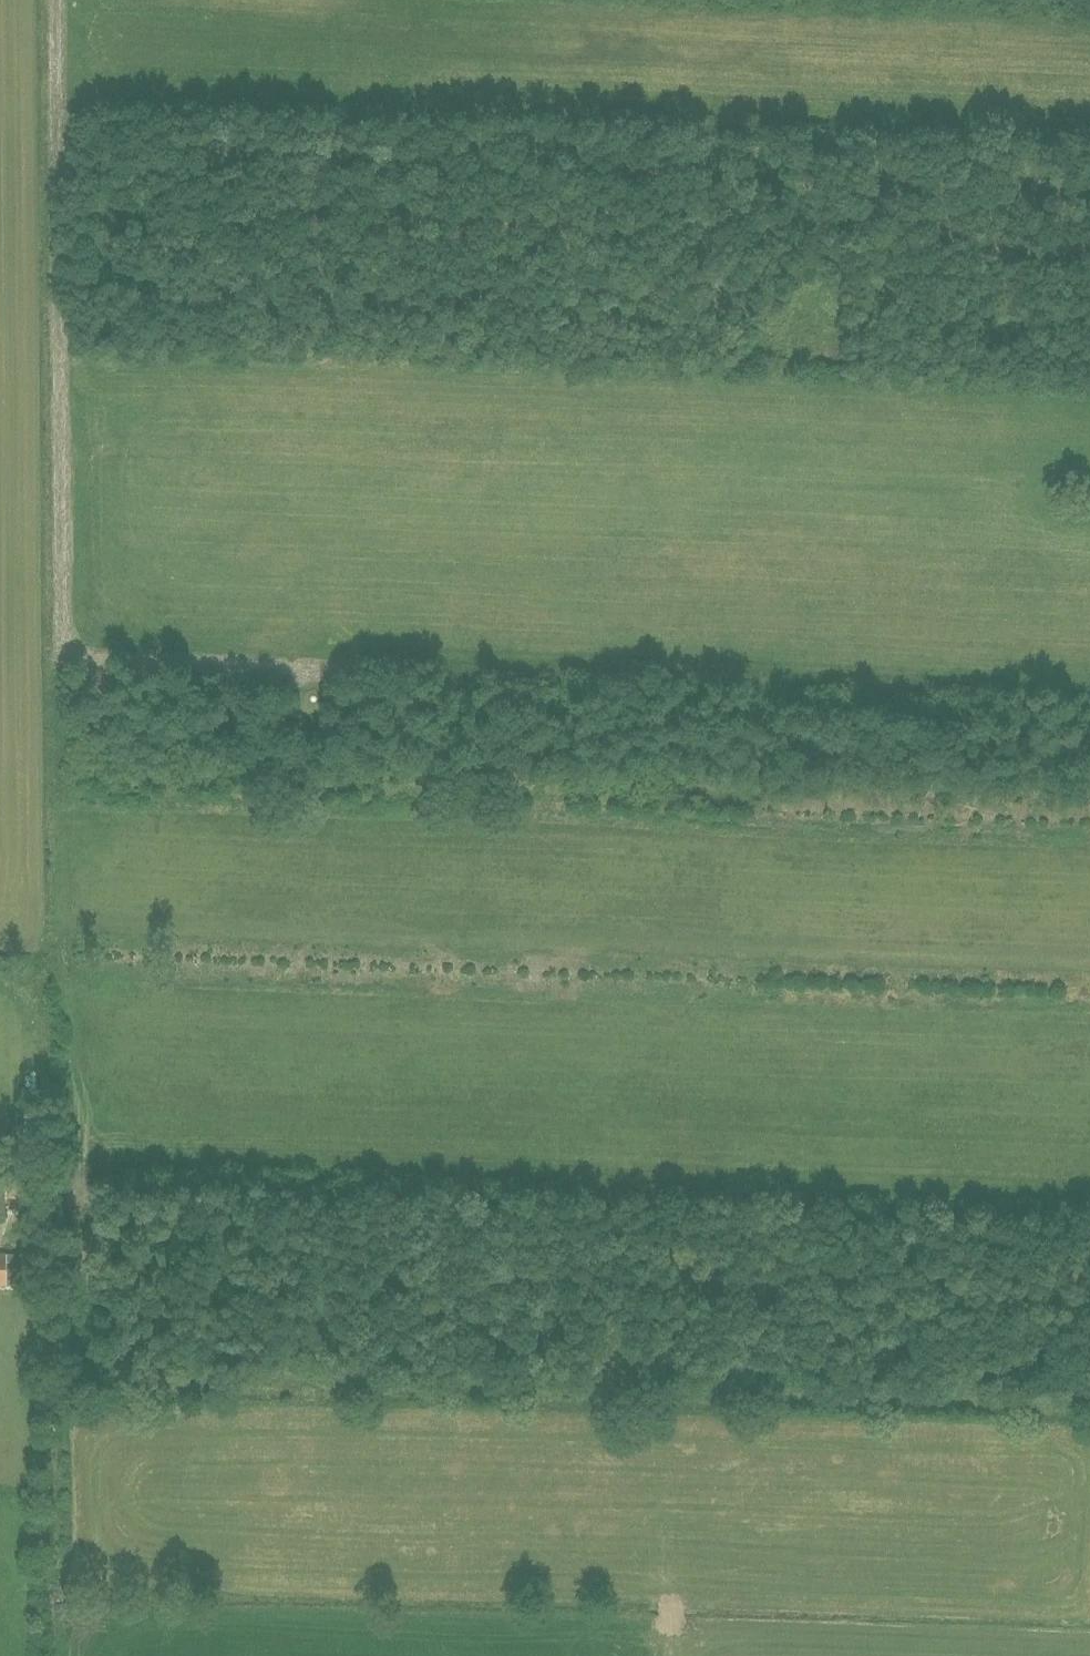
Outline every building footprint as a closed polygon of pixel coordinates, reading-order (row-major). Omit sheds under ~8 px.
[(11,1256),(0,1256),(0,1287),(11,1287),(11,1256)]
